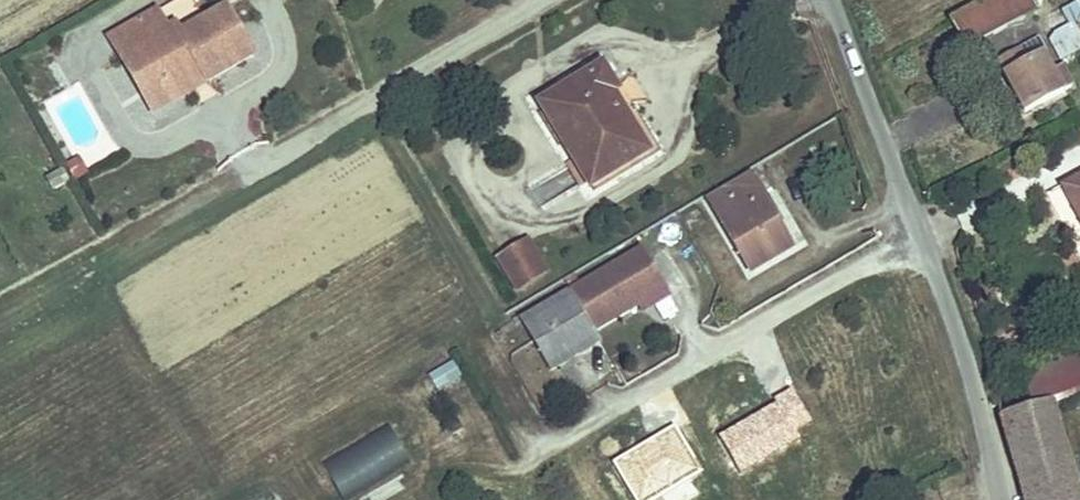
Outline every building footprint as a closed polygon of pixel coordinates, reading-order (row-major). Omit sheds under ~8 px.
[(109,39),(120,59),(132,52),(150,82),(159,76),(168,92),(191,79),(189,75),(199,70),(205,81),(252,54),(225,8),(205,20),(193,0),(177,0),(109,39)] [(1035,12),(1029,0),(990,0),(951,21),(966,49),(1035,12)] [(1035,12),(1039,10),(1042,3),(1041,0),(1029,0),(1035,12)] [(1061,12),(1069,26),(1055,33),(1051,41),(1060,60),(1079,49),(1079,2),(1061,12)] [(997,62),(1006,78),(1010,76),(1013,82),(1009,84),(1024,113),(1071,87),(1060,66),(1051,71),(1042,56),(1047,53),(1038,38),(1018,49),(1019,50),(997,62)] [(132,52),(120,59),(152,113),(205,81),(199,70),(189,75),(191,79),(168,92),(159,76),(150,82),(132,52)] [(588,185),(610,173),(604,163),(635,146),(608,96),(621,89),(608,64),(586,76),(583,68),(556,82),(560,89),(541,100),(588,185)] [(653,150),(621,89),(608,96),(635,146),(604,163),(610,173),(640,156),(653,150)] [(748,176),(709,200),(749,268),(789,244),(748,176)] [(1064,188),(1076,210),(1079,208),(1079,179),(1064,188)] [(543,271),(524,241),(498,257),(517,288),(543,271)] [(667,290),(641,245),(518,319),(549,371),(601,340),(597,333),(639,307),(667,290)] [(639,307),(643,313),(671,296),(667,290),(639,307)] [(1021,374),(1034,406),(1051,401),(1079,390),(1079,351),(1021,374)] [(432,390),(462,377),(454,359),(424,373),(432,390)] [(1051,401),(1034,406),(1001,416),(1027,499),(1079,499),(1079,498),(1051,401)] [(342,499),(411,461),(388,422),(320,461),(342,499)] [(251,499),(277,499),(269,488),(251,499)]
